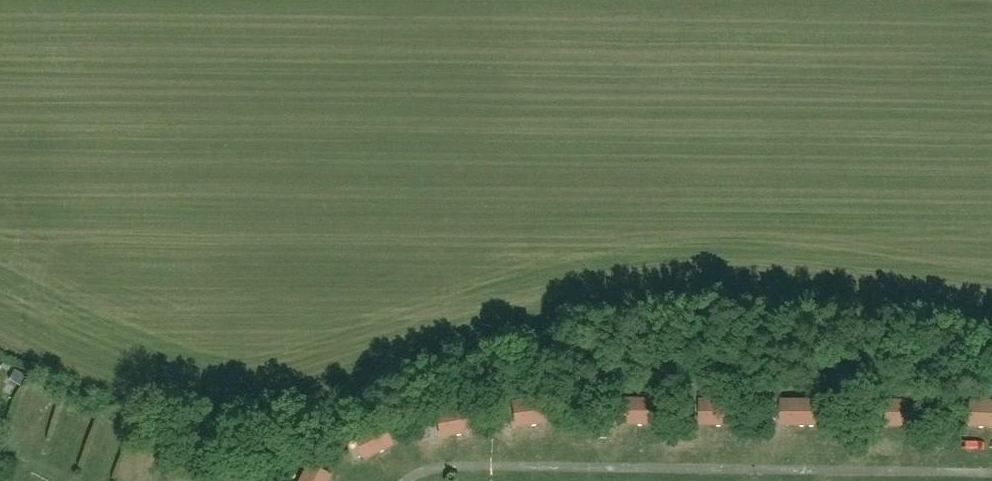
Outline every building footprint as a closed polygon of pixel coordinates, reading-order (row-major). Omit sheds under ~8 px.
[(514,402),(517,426),(547,423),(543,399),(514,402)] [(624,400),(624,424),(653,424),(654,400),(624,400)] [(703,425),(732,425),(732,400),(703,400),(703,425)] [(786,425),(825,425),(825,401),(786,400),(786,425)] [(889,426),(918,426),(918,401),(889,401),(889,426)] [(991,427),(991,402),(970,401),(970,426),(991,427)] [(438,413),(443,437),(472,432),(467,408),(438,413)] [(356,436),(367,458),(393,445),(382,423),(356,436)] [(198,466),(186,462),(181,480),(194,480),(198,466)] [(326,473),(309,464),(300,480),(328,480),(331,475),(326,473)]
